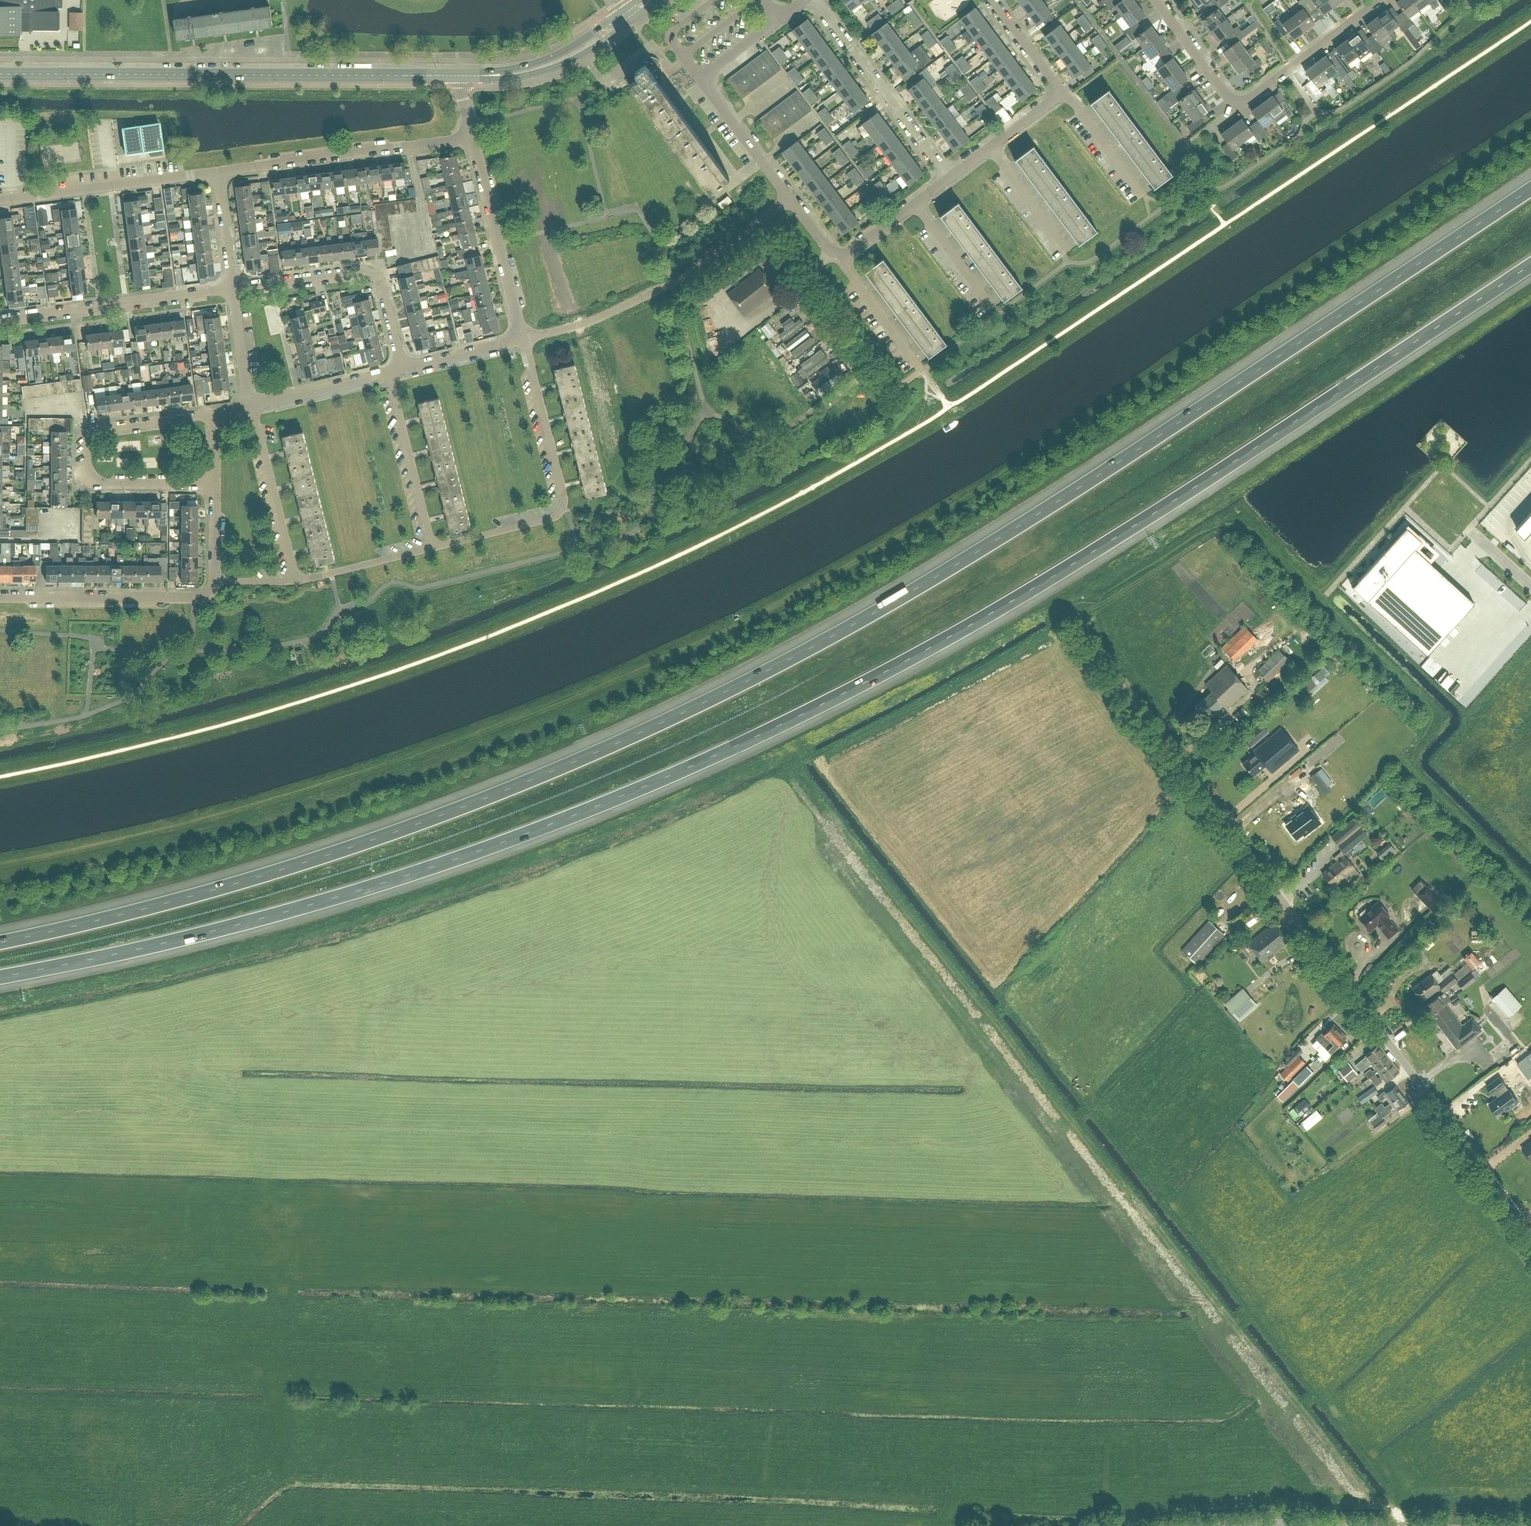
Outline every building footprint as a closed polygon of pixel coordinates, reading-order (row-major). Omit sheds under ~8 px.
[(57,31),(59,31),(59,11),(58,11),(58,8),(62,8),(62,0),(0,0),(0,35),(20,35),(20,39),(21,39),(21,18),(28,18),(31,18),(30,29),(57,29),(57,31)] [(851,11),(861,3),(859,0),(843,0),(851,11)] [(892,3),(898,11),(904,6),(900,0),(897,0),(892,3)] [(1028,15),(1044,3),(1042,0),(1026,0),(1020,4),(1028,15)] [(1105,5),(1109,10),(1115,6),(1119,12),(1114,15),(1117,19),(1122,16),(1138,4),(1135,0),(1112,0),(1105,5)] [(1197,9),(1204,4),(1208,9),(1219,0),(1191,0),(1197,9)] [(1208,9),(1211,14),(1202,20),(1210,31),(1226,19),(1219,9),(1225,4),(1222,0),(1219,0),(1208,9)] [(1293,16),(1304,32),(1315,24),(1308,15),(1313,11),(1304,0),(1300,0),(1298,2),(1303,9),(1293,16)] [(1334,7),(1328,0),(1304,0),(1313,11),(1318,8),(1323,15),(1334,7)] [(1419,10),(1411,0),(1400,0),(1396,2),(1403,11),(1398,15),(1408,28),(1414,24),(1409,18),(1419,10)] [(1419,10),(1429,3),(1434,9),(1439,5),(1435,0),(1411,0),(1419,10)] [(898,11),(892,3),(886,8),(892,15),(898,11)] [(1051,13),(1044,3),(1028,15),(1036,25),(1051,13)] [(1146,15),(1138,4),(1122,16),(1130,26),(1123,31),(1126,36),(1127,36),(1140,26),(1137,22),(1146,15)] [(238,10),(241,30),(273,26),(270,6),(238,10)] [(968,30),(983,18),(975,7),(960,19),(968,30)] [(238,10),(206,14),(209,35),(241,30),(238,10)] [(905,16),(910,22),(918,16),(913,10),(905,16)] [(1408,28),(1398,15),(1393,18),(1387,10),(1376,18),(1388,33),(1393,40),(1397,37),(1392,30),(1398,25),(1403,32),(1408,28)] [(70,29),(82,30),(82,13),(70,13),(70,29)] [(206,14),(174,19),(177,39),(209,35),(206,14)] [(879,14),(872,18),(878,26),(884,21),(879,14)] [(1076,19),(1080,26),(1088,20),(1083,14),(1076,19)] [(918,16),(910,22),(915,28),(922,22),(918,16)] [(1294,40),(1304,32),(1293,16),(1283,24),(1279,19),(1274,23),(1284,36),(1289,32),(1294,40)] [(878,26),(872,18),(866,23),(872,30),(878,26)] [(968,30),(975,40),(991,28),(983,18),(968,30)] [(1378,40),(1388,33),(1376,18),(1366,25),(1373,34),(1368,38),(1378,51),(1383,47),(1378,40)] [(815,29),(808,19),(792,30),(800,41),(815,29)] [(1228,41),(1242,31),(1238,26),(1233,29),(1226,19),(1210,31),(1218,41),(1224,36),(1228,41)] [(1088,20),(1080,26),(1085,32),(1093,26),(1088,20)] [(871,34),(879,45),(895,33),(887,22),(871,34)] [(1044,36),(1052,47),(1068,35),(1060,24),(1048,33),(1044,36)] [(1144,31),(1140,26),(1127,36),(1126,36),(1123,39),(1127,43),(1130,41),(1131,42),(1136,38),(1143,47),(1143,48),(1159,36),(1151,26),(1144,31)] [(983,50),(998,38),(991,28),(975,40),(983,50)] [(800,41),(807,51),(823,39),(815,29),(800,41)] [(920,36),(925,42),(933,37),(928,31),(920,36)] [(1242,31),(1228,41),(1232,46),(1223,52),(1231,63),(1246,51),(1246,50),(1239,41),(1246,36),(1242,31)] [(902,43),(895,33),(879,45),(887,55),(902,43)] [(1373,55),(1378,51),(1368,38),(1363,41),(1356,33),(1346,40),(1358,56),(1368,48),(1373,55)] [(1091,40),(1095,46),(1103,40),(1099,34),(1091,40)] [(940,41),(944,47),(952,41),(947,35),(940,41)] [(1075,45),(1068,35),(1052,47),(1060,57),(1075,45)] [(1148,68),(1162,58),(1158,53),(1167,47),(1159,36),(1143,48),(1143,47),(1137,52),(1140,57),(1147,52),(1151,58),(1144,63),(1142,67),(1145,71),(1148,68)] [(933,37),(925,42),(929,48),(937,43),(933,37)] [(983,50),(990,60),(1006,48),(998,38),(983,50)] [(807,51),(815,61),(830,49),(823,39),(807,51)] [(1103,40),(1095,46),(1100,52),(1108,46),(1103,40)] [(1348,63),(1358,56),(1346,40),(1335,48),(1342,57),(1337,60),(1347,74),(1351,79),(1355,76),(1352,71),(1353,70),(1348,63)] [(952,41),(944,47),(949,53),(957,48),(952,41)] [(910,53),(902,43),(887,55),(894,65),(910,53)] [(902,75),(912,68),(915,72),(931,59),(921,45),(910,53),(894,65),(902,75)] [(1083,55),(1075,45),(1060,57),(1067,67),(1083,55)] [(1254,61),(1250,55),(1256,51),(1252,45),(1246,50),(1246,51),(1231,63),(1238,73),(1245,69),(1249,74),(1262,63),(1258,58),(1254,61)] [(772,53),(777,59),(784,53),(780,47),(772,53)] [(990,60),(998,70),(1013,58),(1006,48),(990,60)] [(815,61),(822,71),(838,59),(830,49),(815,61)] [(766,50),(761,54),(769,63),(774,59),(766,50)] [(789,59),(784,53),(777,59),(781,65),(789,59)] [(769,63),(761,54),(757,57),(764,67),(769,63)] [(1091,65),(1083,55),(1067,67),(1075,77),(1091,65)] [(1342,78),(1347,74),(1337,60),(1332,64),(1326,55),(1315,63),(1331,84),(1335,80),(1331,76),(1337,71),(1342,78)] [(955,61),(960,68),(967,62),(963,56),(955,61)] [(757,57),(752,61),(759,71),(764,67),(757,57)] [(1165,63),(1162,58),(1148,68),(1152,73),(1157,70),(1164,79),(1164,80),(1180,68),(1172,57),(1165,63)] [(998,70),(1006,80),(1021,68),(1013,58),(998,70)] [(769,63),(776,73),(781,69),(774,59),(769,63)] [(822,71),(830,81),(846,70),(838,59),(822,71)] [(629,85),(630,85),(635,92),(635,91),(710,191),(729,177),(654,77),(655,77),(654,77),(657,73),(658,70),(657,68),(655,64),(659,61),(658,61),(655,63),(652,60),(646,65),(645,64),(635,72),(639,77),(629,85)] [(759,71),(752,61),(747,64),(754,74),(759,71)] [(967,62),(960,68),(964,74),(972,68),(967,62)] [(776,73),(769,63),(764,67),(771,76),(776,73)] [(945,69),(949,75),(957,69),(952,63),(945,69)] [(1326,87),(1331,84),(1315,63),(1305,71),(1311,79),(1306,83),(1316,97),(1322,93),(1317,86),(1323,82),(1326,87)] [(747,64),(742,68),(749,78),(754,74),(747,64)] [(759,71),(766,80),(771,76),(764,67),(759,71)] [(787,73),(792,79),(799,73),(795,67),(787,73)] [(749,78),(742,68),(737,72),(745,81),(749,78)] [(1013,90),(1029,78),(1021,68),(1006,80),(1013,90)] [(1188,78),(1180,68),(1164,80),(1164,79),(1161,82),(1164,86),(1168,84),(1172,90),(1162,97),(1166,102),(1183,90),(1179,85),(1188,78)] [(957,69),(949,75),(954,81),(962,76),(957,69)] [(838,91),(853,80),(846,70),(830,81),(838,91)] [(759,71),(754,74),(761,84),(766,80),(759,71)] [(737,72),(733,75),(740,85),(745,81),(737,72)] [(792,79),(796,85),(804,79),(799,73),(792,79)] [(761,84),(754,74),(749,78),(757,87),(761,84)] [(733,75),(728,79),(727,79),(735,89),(740,85),(733,75)] [(970,81),(974,87),(982,82),(978,76),(970,81)] [(757,87),(749,78),(745,81),(752,91),(757,87)] [(908,89),(916,100),(931,88),(923,78),(916,83),(908,89)] [(1013,90),(1021,100),(1036,89),(1029,78),(1013,90)] [(845,101),(861,90),(853,80),(838,91),(845,101)] [(745,81),(740,85),(747,95),(752,91),(745,81)] [(982,82),(974,87),(979,93),(987,88),(982,82)] [(960,89),(964,95),(972,89),(968,83),(960,89)] [(740,85),(735,89),(736,90),(742,98),(747,95),(740,85)] [(802,93),(807,99),(814,93),(810,87),(802,93)] [(939,98),(931,88),(916,100),(923,110),(939,98)] [(977,95),(972,89),(964,95),(969,101),(977,95)] [(1090,104),(1111,132),(1130,118),(1109,89),(1090,104)] [(1182,114),(1201,100),(1193,89),(1186,95),(1183,90),(1166,102),(1170,107),(1178,101),(1182,107),(1179,110),(1182,114)] [(861,90),(845,101),(853,112),(869,100),(861,90)] [(792,94),(799,104),(804,100),(797,91),(792,94)] [(819,99),(814,93),(807,99),(811,105),(819,99)] [(792,94),(787,98),(794,108),(799,104),(792,94)] [(989,108),(997,102),(992,95),(985,101),(989,108)] [(1262,103),(1273,119),(1283,111),(1288,118),(1294,114),(1284,100),(1279,104),(1272,95),(1262,103)] [(789,111),(794,108),(787,98),(782,102),(789,111)] [(946,108),(939,98),(923,110),(931,120),(946,108)] [(804,100),(799,104),(806,114),(811,110),(804,100)] [(1209,110),(1201,100),(1182,114),(1179,116),(1182,120),(1189,115),(1193,121),(1186,126),(1190,132),(1204,122),(1200,117),(1209,110)] [(782,102),(777,105),(785,115),(789,111),(782,102)] [(1002,108),(997,102),(989,108),(994,114),(1002,108)] [(975,109),(979,115),(987,109),(982,103),(975,109)] [(1263,126),(1273,119),(1262,103),(1251,111),(1258,120),(1253,123),(1263,137),(1268,133),(1263,126)] [(802,117),(806,114),(799,104),(794,108),(802,117)] [(777,105),(773,109),(780,119),(785,115),(777,105)] [(817,113),(822,119),(830,113),(825,107),(817,113)] [(797,121),(802,117),(794,108),(789,111),(797,121)] [(954,118),(946,108),(931,120),(938,130),(954,118)] [(773,109),(768,112),(775,122),(780,119),(773,109)] [(987,109),(979,115),(984,121),(992,116),(987,109)] [(792,125),(797,121),(789,111),(785,115),(792,125)] [(768,112),(763,116),(770,126),(775,122),(768,112)] [(834,119),(830,113),(822,119),(826,125),(834,119)] [(862,124),(870,135),(885,123),(878,113),(862,124)] [(787,128),(792,125),(785,115),(780,119),(787,128)] [(765,130),(770,126),(763,116),(758,120),(765,130)] [(938,130),(946,140),(962,128),(954,118),(938,130)] [(1132,160),(1151,146),(1130,118),(1111,132),(1132,160)] [(1258,141),(1263,137),(1253,123),(1248,127),(1242,118),(1231,126),(1243,142),(1253,134),(1258,141)] [(782,132),(787,128),(780,119),(775,122),(782,132)] [(125,123),(125,128),(121,128),(125,154),(149,151),(161,149),(162,149),(158,123),(131,127),(130,122),(125,123)] [(778,135),(782,132),(775,122),(770,126),(778,135)] [(893,133),(885,123),(870,135),(877,145),(893,133)] [(772,139),(778,135),(770,126),(765,130),(772,139)] [(1233,149),(1243,142),(1231,126),(1221,134),(1227,143),(1222,146),(1233,160),(1238,156),(1233,149)] [(817,133),(821,139),(829,133),(824,127),(817,133)] [(969,139),(962,128),(946,140),(954,151),(969,139)] [(833,139),(829,133),(821,139),(826,145),(833,139)] [(877,145),(885,155),(900,143),(893,133),(877,145)] [(842,145),(847,151),(854,146),(850,140),(842,145)] [(806,151),(798,141),(782,152),(790,163),(806,151)] [(885,155),(893,165),(908,153),(900,143),(885,155)] [(1034,145),(1023,154),(1015,160),(1036,188),(1055,174),(1034,145)] [(859,152),(854,146),(847,151),(851,158),(859,152)] [(1132,160),(1153,188),(1154,189),(1173,174),(1151,146),(1132,160)] [(832,153),(836,159),(844,153),(839,147),(832,153)] [(813,161),(806,151),(790,163),(798,173),(813,161)] [(849,160),(844,153),(836,159),(841,165),(849,160)] [(893,165),(900,175),(916,163),(908,153),(893,165)] [(442,165),(444,172),(444,174),(460,170),(457,158),(442,161),(441,157),(417,160),(420,173),(427,171),(426,169),(442,165)] [(857,166),(862,172),(869,166),(865,160),(857,166)] [(821,171),(813,161),(798,173),(805,183),(821,171)] [(394,179),(396,179),(404,178),(405,186),(409,185),(408,176),(406,177),(405,169),(404,162),(392,163),(394,179)] [(397,187),(396,179),(394,179),(392,163),(380,165),(382,181),(384,180),(392,179),(393,187),(397,187)] [(900,175),(908,185),(923,173),(916,163),(900,175)] [(382,181),(380,165),(368,167),(370,182),(372,182),(380,181),(381,189),(385,188),(384,180),(382,181)] [(874,172),(869,166),(862,172),(866,178),(874,172)] [(373,190),(372,182),(370,182),(368,167),(356,168),(358,184),(360,183),(368,182),(369,190),(373,190)] [(847,173),(852,179),(859,174),(855,167),(847,173)] [(361,191),(360,183),(358,184),(356,168),(344,170),(346,185),(348,185),(356,184),(357,192),(361,191)] [(409,168),(405,169),(406,177),(408,176),(409,185),(413,185),(409,168)] [(349,193),(348,185),(346,185),(344,170),(332,171),(334,187),(336,187),(344,186),(345,194),(349,193)] [(463,183),(460,170),(444,174),(444,172),(436,174),(437,179),(445,177),(447,185),(447,186),(463,183)] [(337,195),(336,187),(334,187),(332,171),(321,173),(323,188),(324,188),(332,187),(333,195),(337,195)] [(828,181),(821,171),(805,183),(813,193),(828,181)] [(321,173),(308,175),(310,190),(313,190),(320,189),(321,197),(325,196),(324,188),(323,188),(321,173)] [(864,180),(859,174),(852,179),(856,185),(864,180)] [(1057,216),(1076,202),(1055,174),(1036,188),(1057,216)] [(314,198),(313,190),(310,190),(308,175),(296,176),(298,192),(301,191),(308,190),(309,198),(314,198)] [(302,199),(301,191),(298,192),(296,176),(285,178),(287,193),(289,193),(296,192),(297,200),(302,199)] [(290,201),(289,193),(287,193),(285,178),(272,180),(274,195),(282,194),(283,198),(285,198),(286,201),(290,201)] [(872,186),(877,192),(884,186),(880,180),(872,186)] [(269,181),(261,182),(263,195),(270,195),(269,181)] [(836,191),(828,181),(813,193),(820,203),(836,191)] [(250,183),(250,185),(236,187),(237,198),(253,196),(253,195),(251,187),(259,186),(259,182),(250,183)] [(466,195),(463,183),(447,186),(447,185),(439,187),(440,192),(448,190),(450,197),(451,199),(466,195)] [(889,192),(884,186),(877,192),(881,198),(889,192)] [(188,198),(188,204),(189,205),(204,203),(203,191),(197,192),(196,187),(181,188),(182,199),(188,198)] [(862,194),(867,200),(874,194),(870,188),(862,194)] [(820,203),(828,213),(843,201),(836,191),(820,203)] [(254,208),(254,207),(253,201),(258,201),(258,198),(261,198),(261,194),(253,195),(253,196),(237,198),(239,211),(254,208)] [(879,200),(874,194),(867,200),(871,206),(879,200)] [(451,199),(450,197),(442,199),(443,204),(451,202),(453,209),(454,211),(469,207),(466,195),(451,199)] [(123,202),(125,214),(140,212),(140,210),(139,203),(147,202),(146,196),(132,198),(132,201),(123,202)] [(172,196),(164,197),(166,208),(173,207),(172,196)] [(728,196),(718,203),(722,208),(731,201),(728,196)] [(153,198),(155,210),(163,209),(161,197),(153,198)] [(278,211),(286,210),(285,198),(278,198),(278,211)] [(417,211),(416,199),(409,200),(411,212),(417,211)] [(851,211),(843,201),(828,213),(835,223),(851,211)] [(939,216),(961,245),(980,230),(959,202),(939,216)] [(1057,216),(1078,245),(1098,231),(1076,202),(1057,216)] [(189,205),(188,204),(181,205),(181,209),(189,208),(190,216),(190,217),(206,215),(204,203),(189,205)] [(389,220),(388,215),(387,203),(374,204),(377,222),(389,220)] [(254,208),(239,211),(241,222),(256,220),(256,218),(255,211),(263,210),(263,208),(263,206),(254,207),(254,208)] [(166,208),(167,220),(175,219),(173,207),(166,208)] [(325,209),(326,215),(335,214),(334,207),(325,209)] [(472,219),(469,207),(454,211),(453,209),(432,214),(433,220),(447,217),(447,216),(454,214),(456,221),(457,223),(472,219)] [(61,213),(62,221),(62,222),(77,220),(76,208),(61,210),(61,209),(52,210),(53,214),(61,213)] [(125,214),(126,226),(142,224),(141,222),(140,214),(148,213),(148,209),(140,210),(140,212),(125,214)] [(316,217),(326,215),(325,209),(315,210),(316,217)] [(835,223),(843,233),(859,222),(851,211),(835,223)] [(32,226),(37,226),(35,212),(28,213),(29,217),(25,217),(26,227),(32,226)] [(13,227),(12,219),(20,218),(19,214),(10,215),(11,217),(0,218),(0,231),(13,229),(13,227)] [(190,217),(190,216),(182,217),(183,221),(191,220),(192,228),(192,229),(207,227),(206,215),(190,217)] [(256,220),(241,222),(242,235),(258,233),(257,230),(256,222),(265,221),(264,217),(256,218),(256,220)] [(457,227),(459,234),(460,235),(475,232),(472,219),(457,223),(456,221),(437,226),(438,233),(451,229),(450,228),(457,227)] [(79,232),(77,220),(62,222),(62,221),(54,222),(55,226),(59,225),(60,227),(63,227),(63,232),(64,234),(79,232)] [(126,226),(128,238),(143,236),(143,234),(142,226),(150,225),(149,221),(141,222),(142,224),(126,226)] [(295,240),(291,225),(278,229),(282,244),(295,240)] [(0,231),(0,243),(15,241),(15,239),(19,238),(18,231),(21,230),(21,226),(13,227),(13,229),(0,231)] [(192,229),(192,228),(184,229),(184,233),(192,232),(193,239),(194,241),(209,239),(207,227),(192,229)] [(259,244),(259,242),(258,237),(276,235),(275,230),(266,232),(266,229),(257,230),(258,233),(242,235),(244,246),(259,244)] [(379,230),(378,230),(375,231),(376,239),(368,240),(366,240),(368,255),(381,254),(380,252),(379,245),(379,239),(380,239),(380,233),(379,230)] [(982,273),(1001,258),(980,230),(961,245),(982,273)] [(64,237),(65,244),(65,246),(81,244),(79,232),(64,234),(63,232),(56,234),(56,238),(64,237)] [(354,241),(356,257),(368,255),(366,240),(368,240),(367,232),(355,233),(356,241),(354,241)] [(478,244),(475,232),(460,235),(459,234),(451,236),(453,241),(461,239),(463,249),(457,250),(459,255),(476,251),(475,245),(478,244)] [(128,238),(129,250),(145,248),(145,246),(144,238),(152,237),(151,233),(143,234),(143,236),(128,238)] [(354,241),(356,241),(355,233),(351,234),(352,242),(344,243),(342,243),(344,258),(356,257),(354,241)] [(342,243),(344,243),(343,235),(339,235),(340,243),(332,244),(330,244),(332,260),(344,258),(342,243)] [(330,244),(332,244),(331,236),(327,237),(328,245),(321,246),(318,246),(320,261),(332,260),(330,244)] [(0,243),(0,248),(1,255),(16,253),(16,251),(15,246),(18,245),(18,243),(23,242),(22,238),(19,238),(15,239),(15,241),(0,243)] [(318,246),(321,246),(320,238),(315,238),(316,247),(308,247),(306,248),(308,263),(320,261),(318,246)] [(194,241),(193,239),(185,240),(186,245),(194,243),(195,251),(195,253),(211,251),(209,239),(194,241)] [(306,248),(308,247),(307,239),(303,240),(304,248),(297,249),(294,249),(296,264),(308,263),(306,248)] [(220,251),(219,240),(210,241),(211,252),(220,251)] [(259,244),(244,246),(245,258),(261,256),(261,254),(260,249),(262,249),(262,246),(267,245),(267,241),(259,242),(259,244)] [(294,249),(297,249),(296,241),(291,241),(292,250),(282,251),(284,266),(296,264),(294,249)] [(393,250),(392,243),(379,245),(380,252),(393,250)] [(82,256),(81,244),(65,246),(65,244),(57,245),(58,249),(66,248),(67,256),(67,258),(82,256)] [(129,250),(131,261),(147,259),(146,258),(146,252),(156,251),(155,246),(153,246),(153,245),(145,246),(145,248),(129,250)] [(24,250),(16,251),(16,253),(1,255),(3,267),(18,264),(18,263),(17,255),(24,254),(24,250)] [(195,253),(195,251),(187,252),(188,257),(195,255),(196,263),(196,265),(212,263),(211,251),(195,253)] [(459,255),(460,259),(457,259),(458,264),(466,262),(468,270),(469,271),(484,268),(481,255),(477,256),(476,251),(459,255)] [(261,256),(245,258),(247,271),(262,269),(261,262),(269,261),(270,268),(280,266),(278,253),(269,255),(269,253),(261,254),(261,256)] [(68,263),(68,268),(68,270),(84,268),(82,256),(67,258),(67,256),(57,258),(57,264),(68,263)] [(433,257),(436,269),(442,268),(439,256),(433,257)] [(131,261),(133,273),(148,271),(148,269),(147,262),(155,261),(154,257),(146,258),(147,259),(131,261)] [(430,270),(436,269),(433,257),(427,259),(430,270)] [(864,273),(885,301),(905,287),(883,258),(864,273)] [(982,273),(1003,301),(1022,287),(1001,258),(982,273)] [(421,260),(424,272),(430,270),(427,259),(421,260)] [(419,273),(422,272),(424,272),(421,260),(416,262),(419,273)] [(18,264),(3,267),(4,279),(20,277),(19,275),(18,267),(26,266),(26,262),(18,263),(18,264)] [(414,274),(419,273),(416,262),(410,263),(413,275),(414,275),(414,274)] [(196,265),(196,263),(189,264),(189,268),(197,267),(198,277),(214,275),(212,263),(196,265)] [(407,277),(413,275),(410,263),(404,265),(407,277)] [(404,265),(398,266),(401,278),(407,277),(404,265)] [(85,280),(84,268),(68,270),(68,268),(60,269),(61,273),(69,272),(70,280),(70,282),(85,280)] [(156,268),(148,269),(148,271),(133,273),(134,286),(150,284),(149,276),(157,275),(156,268)] [(487,280),(484,268),(469,271),(468,270),(455,273),(457,280),(470,276),(471,282),(472,284),(487,280)] [(727,294),(736,305),(744,316),(776,291),(760,268),(736,286),(727,294)] [(173,280),(171,269),(163,270),(165,281),(173,280)] [(413,275),(407,277),(401,278),(399,279),(402,291),(417,287),(417,285),(416,280),(423,278),(422,272),(419,273),(414,274),(414,275),(413,275)] [(27,274),(19,275),(20,277),(4,279),(6,290),(21,288),(21,287),(20,279),(28,278),(27,274)] [(70,282),(70,280),(62,281),(63,285),(70,284),(71,294),(87,292),(85,280),(70,282)] [(490,292),(487,280),(472,284),(471,282),(463,284),(465,289),(473,287),(474,294),(475,296),(490,292)] [(420,299),(420,297),(418,289),(426,287),(425,283),(417,285),(417,287),(402,291),(405,303),(420,299)] [(47,285),(48,297),(57,296),(55,284),(47,285)] [(21,288),(6,290),(7,303),(23,301),(21,291),(29,290),(29,285),(21,287),(21,288)] [(46,298),(45,286),(36,287),(38,299),(46,298)] [(885,301),(906,329),(926,315),(905,287),(885,301)] [(440,292),(440,302),(448,303),(448,292),(440,292)] [(493,304),(490,292),(475,296),(474,294),(467,296),(468,301),(476,299),(477,306),(478,308),(493,304)] [(357,314),(372,310),(370,299),(364,300),(362,293),(351,295),(342,297),(344,306),(346,307),(348,307),(349,314),(357,313),(357,314)] [(420,299),(405,303),(408,314),(423,311),(423,309),(421,301),(428,299),(427,295),(420,297),(420,299)] [(291,318),(294,330),(309,326),(308,325),(307,317),(315,316),(314,313),(327,310),(325,300),(310,303),(312,310),(304,312),(305,315),(291,318)] [(496,317),(493,304),(478,308),(477,306),(463,310),(464,315),(479,311),(480,319),(481,320),(496,317)] [(423,311),(408,314),(411,326),(426,322),(426,320),(424,313),(431,311),(430,307),(423,309),(423,311)] [(357,314),(357,313),(349,314),(350,318),(358,317),(360,324),(360,326),(375,322),(372,310),(357,314)] [(906,329),(928,357),(928,358),(947,343),(926,315),(906,329)] [(199,324),(205,324),(205,329),(205,331),(221,328),(219,316),(205,318),(205,317),(198,318),(199,324)] [(499,329),(496,317),(481,320),(480,319),(473,321),(474,325),(482,323),(484,333),(499,329)] [(774,339),(778,344),(804,325),(800,319),(795,323),(791,317),(782,324),(787,329),(774,339)] [(193,318),(186,319),(188,333),(195,332),(193,318)] [(429,334),(428,332),(427,324),(434,322),(433,318),(426,320),(426,322),(411,326),(414,337),(429,334)] [(183,343),(187,342),(186,334),(184,334),(182,319),(170,321),(172,336),(174,336),(182,335),(183,343)] [(172,336),(170,321),(158,323),(160,338),(162,338),(170,337),(171,344),(175,344),(174,336),(172,336)] [(363,337),(378,334),(375,322),(360,326),(360,324),(352,326),(355,338),(363,336),(363,337)] [(160,338),(158,323),(146,324),(148,339),(150,339),(158,338),(159,346),(163,345),(162,338),(160,338)] [(309,326),(294,330),(297,342),(312,338),(311,336),(309,329),(317,327),(316,323),(308,325),(309,326)] [(143,340),(144,348),(151,347),(150,339),(148,339),(146,324),(134,326),(136,341),(143,340)] [(465,338),(462,326),(456,327),(459,339),(465,338)] [(207,343),(223,341),(221,328),(205,331),(205,329),(197,330),(198,334),(206,333),(207,341),(207,343)] [(457,340),(454,328),(448,329),(451,341),(457,340)] [(122,329),(109,331),(111,346),(113,346),(121,345),(122,353),(126,352),(125,344),(124,344),(122,329)] [(437,345),(434,335),(437,334),(436,330),(428,332),(429,334),(414,337),(417,350),(437,345)] [(109,331),(97,333),(99,348),(102,347),(107,347),(107,349),(109,349),(110,354),(115,354),(113,346),(111,346),(109,331)] [(99,348),(97,333),(85,334),(87,349),(97,348),(98,356),(103,355),(102,347),(99,348)] [(62,351),(64,351),(72,350),(73,357),(77,357),(76,348),(75,349),(73,334),(60,336),(62,351)] [(312,338),(297,342),(300,354),(315,350),(314,348),(312,340),(320,338),(319,334),(311,336),(312,338)] [(366,349),(381,345),(378,334),(363,337),(363,336),(355,338),(356,342),(359,341),(361,349),(366,347),(366,349)] [(65,358),(64,351),(62,351),(60,336),(49,337),(51,352),(52,352),(60,351),(61,359),(65,358)] [(53,360),(52,352),(51,352),(49,337),(37,339),(39,354),(40,354),(48,353),(49,361),(53,360)] [(776,345),(770,338),(765,342),(772,351),(777,347),(776,345)] [(42,362),(40,354),(39,354),(37,339),(24,340),(26,356),(33,355),(35,365),(40,364),(39,362),(42,362)] [(209,354),(224,353),(223,341),(207,343),(207,341),(199,342),(199,346),(207,345),(208,352),(209,354)] [(782,350),(790,360),(805,350),(801,344),(797,347),(793,342),(782,350)] [(1,356),(1,348),(10,348),(10,344),(1,344),(1,346),(0,346),(0,358),(1,358),(1,356)] [(22,344),(13,345),(15,357),(24,356),(22,344)] [(368,361),(369,361),(380,359),(384,358),(381,345),(366,349),(366,347),(361,349),(358,349),(359,352),(360,353),(363,363),(368,361)] [(315,350),(300,354),(303,365),(318,362),(317,359),(315,352),(323,350),(322,346),(314,348),(315,350)] [(797,367),(805,379),(831,361),(822,349),(797,367)] [(141,364),(139,351),(131,353),(133,366),(141,364)] [(210,366),(226,364),(224,353),(209,354),(208,352),(201,353),(201,358),(209,357),(210,364),(210,366)] [(344,368),(341,355),(335,357),(338,369),(344,368)] [(1,356),(1,358),(0,358),(0,370),(1,370),(1,368),(10,368),(10,356),(1,356)] [(789,363),(783,356),(778,359),(785,368),(790,364),(789,363)] [(317,359),(318,362),(303,365),(306,377),(321,374),(327,372),(325,362),(327,361),(326,357),(325,358),(317,359)] [(369,361),(368,361),(370,367),(381,364),(380,359),(369,361)] [(212,378),(227,376),(226,364),(210,366),(210,364),(202,365),(203,370),(211,368),(212,376),(212,378)] [(554,369),(558,383),(563,401),(583,396),(575,364),(563,367),(563,366),(560,367),(554,369)] [(844,377),(836,365),(815,380),(819,387),(816,389),(819,394),(844,377)] [(1,382),(1,380),(1,372),(10,372),(10,368),(1,368),(1,370),(0,370),(0,382),(1,382)] [(82,374),(84,390),(92,389),(90,373),(82,374)] [(802,381),(797,373),(791,377),(798,386),(803,382),(802,381)] [(156,404),(169,402),(167,387),(169,387),(168,379),(166,379),(165,375),(164,375),(162,378),(162,380),(156,380),(157,388),(154,389),(156,404)] [(191,384),(193,384),(191,376),(187,376),(188,384),(181,385),(178,385),(180,401),(193,399),(191,384)] [(212,380),(214,390),(214,394),(216,395),(220,395),(221,393),(221,390),(229,388),(227,376),(212,378),(212,376),(204,377),(204,381),(212,380)] [(169,402),(180,401),(178,385),(181,385),(180,377),(175,378),(176,386),(169,387),(167,387),(169,402)] [(805,386),(812,381),(809,378),(803,382),(798,386),(804,395),(809,391),(805,386)] [(1,380),(1,382),(0,382),(0,394),(2,394),(2,392),(2,384),(10,384),(10,380),(1,380)] [(153,389),(145,390),(142,390),(144,405),(156,404),(154,389),(157,388),(156,380),(152,381),(153,389)] [(202,380),(195,381),(194,381),(196,396),(204,395),(202,380)] [(133,407),(144,405),(142,390),(145,390),(144,382),(140,383),(132,383),(133,392),(131,392),(133,407)] [(129,392),(121,393),(118,393),(121,409),(133,407),(131,392),(133,392),(132,383),(128,384),(129,392)] [(109,410),(121,409),(118,393),(121,393),(120,385),(116,386),(117,394),(109,395),(107,395),(109,410)] [(97,412),(109,410),(107,395),(109,395),(108,387),(104,387),(105,395),(95,397),(97,412)] [(815,398),(810,391),(804,395),(811,403),(816,399),(815,398)] [(2,392),(2,394),(0,394),(0,406),(2,406),(2,404),(2,396),(10,396),(10,392),(2,392)] [(563,401),(566,415),(571,433),(591,428),(583,396),(563,401)] [(419,403),(422,417),(427,435),(447,430),(439,397),(427,400),(424,400),(424,401),(419,403)] [(2,404),(2,406),(0,406),(0,423),(8,423),(8,417),(2,417),(2,408),(10,408),(10,404),(2,404)] [(50,429),(46,429),(43,429),(43,430),(40,430),(34,430),(33,430),(33,434),(51,434),(51,441),(51,443),(67,443),(67,431),(71,431),(71,418),(65,418),(65,430),(58,430),(52,430),(50,430),(50,429)] [(11,436),(11,426),(0,426),(0,443),(2,443),(2,441),(10,441),(11,441),(11,436)] [(571,433),(574,447),(579,465),(599,460),(591,428),(571,433)] [(427,435),(430,449),(435,467),(455,462),(447,430),(427,435)] [(283,436),(286,450),(291,469),(311,464),(303,431),(292,434),(288,434),(288,435),(283,436)] [(10,441),(2,441),(2,443),(0,443),(0,455),(2,455),(2,453),(10,453),(10,441)] [(51,445),(51,453),(51,455),(67,455),(67,443),(51,443),(51,441),(43,441),(43,445),(51,445)] [(10,453),(2,453),(2,455),(0,455),(0,467),(2,467),(2,465),(2,457),(10,457),(10,453)] [(67,467),(67,455),(51,455),(51,453),(43,453),(43,458),(51,458),(51,465),(51,467),(67,467)] [(579,465),(582,479),(587,498),(593,496),(593,497),(596,496),(607,493),(599,460),(579,465)] [(435,467),(438,481),(443,499),(463,494),(455,462),(435,467)] [(291,469),(294,482),(299,501),(319,496),(311,464),(291,469)] [(2,465),(2,467),(0,467),(0,479),(2,479),(2,477),(2,469),(9,469),(9,465),(2,465)] [(67,479),(67,467),(51,467),(51,465),(43,465),(43,470),(47,470),(46,472),(51,472),(51,477),(51,479),(67,479)] [(2,477),(2,479),(0,479),(0,491),(1,491),(1,489),(1,481),(9,481),(9,477),(2,477)] [(51,479),(51,477),(43,477),(43,481),(45,481),(45,489),(51,489),(51,491),(66,491),(67,479),(51,479)] [(1,489),(1,491),(0,491),(0,503),(1,503),(1,501),(1,493),(9,493),(9,489),(1,489)] [(66,507),(66,491),(51,491),(51,489),(45,489),(43,489),(43,493),(51,494),(51,507),(66,507)] [(443,499),(446,513),(451,532),(457,530),(457,531),(460,530),(459,530),(471,527),(463,494),(443,499)] [(299,501),(302,515),(307,533),(327,528),(319,496),(299,501)] [(1,501),(1,503),(0,503),(0,515),(1,515),(1,513),(1,505),(9,505),(9,501),(1,501)] [(111,525),(111,517),(109,517),(109,501),(96,501),(96,513),(94,513),(94,528),(98,528),(98,517),(106,517),(106,525),(111,525)] [(122,501),(109,501),(109,517),(111,517),(116,517),(117,530),(121,530),(121,525),(123,525),(123,517),(122,517),(122,501)] [(136,525),(136,517),(134,517),(134,501),(122,501),(122,517),(123,517),(129,517),(129,525),(136,525)] [(149,525),(149,517),(147,517),(147,501),(134,501),(134,517),(136,517),(144,517),(144,525),(149,525)] [(160,501),(147,501),(147,517),(149,517),(156,517),(156,525),(167,525),(167,507),(160,507),(160,501)] [(181,508),(181,516),(181,518),(197,518),(197,505),(187,505),(187,501),(170,501),(170,508),(181,508)] [(1,513),(1,515),(0,515),(0,536),(10,536),(10,527),(6,527),(6,517),(9,517),(9,513),(1,513)] [(1517,530),(1527,538),(1530,534),(1530,515),(1517,530)] [(197,530),(197,518),(181,518),(181,516),(173,516),(173,521),(181,521),(181,529),(181,530),(197,530)] [(1352,587),(1427,655),(1474,603),(1415,549),(1422,542),(1406,527),(1352,587)] [(307,533),(310,547),(315,566),(321,564),(321,565),(324,564),(324,563),(335,560),(327,528),(307,533)] [(197,543),(197,530),(181,530),(181,529),(173,529),(173,534),(181,534),(181,541),(181,543),(197,543)] [(107,532),(99,532),(99,540),(107,540),(107,532)] [(181,555),(197,555),(197,543),(181,543),(181,541),(173,541),(173,546),(181,546),(181,554),(181,555)] [(9,581),(10,565),(10,542),(1,542),(1,554),(0,554),(0,581),(9,581)] [(59,565),(60,565),(60,557),(58,557),(58,542),(50,542),(49,557),(55,557),(55,565),(46,565),(45,580),(59,581),(59,565)] [(32,565),(25,565),(22,565),(22,580),(35,580),(35,566),(40,566),(40,543),(32,543),(32,565)] [(197,568),(197,555),(181,555),(181,554),(169,554),(169,559),(181,559),(181,566),(181,568),(197,568)] [(9,581),(22,580),(22,565),(25,565),(25,556),(20,556),(20,559),(12,559),(12,565),(10,565),(9,581)] [(68,565),(60,565),(59,565),(59,581),(71,581),(71,565),(73,565),(73,557),(68,557),(68,565)] [(81,565),(73,565),(71,565),(71,581),(84,581),(84,565),(86,565),(86,557),(81,557),(81,565)] [(93,565),(86,565),(84,565),(84,581),(96,581),(96,565),(98,565),(98,557),(93,557),(93,565)] [(106,565),(98,565),(96,565),(96,581),(109,581),(109,565),(111,565),(111,557),(106,557),(106,565)] [(118,565),(111,565),(109,565),(109,581),(122,581),(122,565),(123,565),(123,557),(118,557),(118,565)] [(131,565),(123,565),(122,565),(122,581),(134,581),(134,565),(136,565),(136,557),(131,557),(131,565)] [(143,565),(136,565),(134,565),(134,581),(147,581),(147,565),(148,565),(149,558),(149,557),(143,557),(143,565)] [(156,558),(149,558),(148,565),(147,565),(147,581),(160,581),(160,569),(167,569),(167,557),(156,557),(156,558)] [(181,568),(181,566),(169,566),(169,581),(176,581),(176,571),(181,571),(181,581),(197,581),(197,568),(181,568)] [(1244,625),(1221,647),(1235,661),(1258,639),(1244,625)] [(302,649),(296,651),(300,664),(306,662),(302,649)] [(1268,682),(1290,661),(1278,649),(1256,670),(1268,682)] [(1227,665),(1206,684),(1212,691),(1195,706),(1207,719),(1223,705),(1226,709),(1248,689),(1227,665)] [(1319,670),(1310,678),(1316,685),(1325,677),(1319,670)] [(1242,708),(1233,716),(1237,720),(1246,712),(1242,708)] [(1261,723),(1243,739),(1250,747),(1267,731),(1264,727),(1261,723)] [(1271,735),(1254,751),(1255,753),(1243,763),(1253,776),(1266,765),(1272,773),(1299,750),(1280,728),(1271,735)] [(1321,769),(1311,777),(1324,794),(1330,790),(1327,786),(1321,779),(1326,775),(1321,769)] [(1292,820),(1285,825),(1296,839),(1303,834),(1304,835),(1320,823),(1307,805),(1291,818),(1292,820)] [(1342,850),(1344,853),(1347,850),(1367,834),(1354,818),(1331,837),(1342,850)] [(1328,840),(1319,848),(1325,855),(1334,847),(1328,840)] [(1384,850),(1389,857),(1395,851),(1390,845),(1384,850)] [(1351,855),(1347,850),(1344,853),(1342,850),(1341,851),(1344,855),(1337,861),(1322,873),(1334,887),(1340,882),(1345,887),(1360,875),(1355,869),(1356,869),(1347,858),(1351,855)] [(1416,880),(1420,877),(1414,870),(1410,874),(1416,880)] [(1432,910),(1442,900),(1428,886),(1418,895),(1432,910)] [(1360,913),(1360,915),(1360,916),(1358,917),(1369,931),(1377,925),(1388,938),(1398,930),(1387,916),(1389,915),(1377,901),(1367,910),(1367,909),(1365,909),(1360,913)] [(1209,920),(1182,950),(1197,963),(1224,934),(1209,920)] [(1266,927),(1247,942),(1263,962),(1290,940),(1276,923),(1268,929),(1266,927)] [(1471,930),(1471,941),(1487,940),(1486,932),(1484,930),(1471,930)] [(1433,931),(1421,942),(1427,950),(1435,943),(1434,942),(1439,938),(1433,931)] [(1463,958),(1467,963),(1453,974),(1458,980),(1472,969),(1480,962),(1471,951),(1463,958)] [(1492,954),(1481,963),(1487,969),(1498,961),(1492,954)] [(1444,992),(1458,982),(1451,973),(1437,983),(1431,974),(1413,988),(1422,1000),(1440,986),(1444,992)] [(1463,990),(1476,979),(1470,973),(1457,983),(1463,990)] [(1506,986),(1492,997),(1508,1016),(1522,1004),(1506,986)] [(1239,1018),(1256,1002),(1245,990),(1228,1006),(1239,1018)] [(1451,1000),(1444,992),(1439,995),(1424,1007),(1431,1015),(1446,1004),(1451,1000)] [(1457,996),(1452,1001),(1455,1005),(1461,1001),(1457,996)] [(1446,1004),(1431,1015),(1457,1049),(1481,1030),(1472,1018),(1462,1025),(1446,1004)] [(1323,1035),(1321,1033),(1315,1039),(1320,1044),(1323,1040),(1326,1043),(1327,1044),(1340,1030),(1334,1024),(1323,1035)] [(1327,1044),(1326,1043),(1323,1046),(1331,1055),(1338,1048),(1336,1047),(1346,1037),(1340,1030),(1327,1044)] [(1385,1052),(1378,1044),(1364,1055),(1365,1057),(1355,1065),(1361,1071),(1371,1063),(1385,1052)] [(1301,1047),(1295,1052),(1299,1056),(1305,1051),(1301,1047)] [(1368,1078),(1377,1071),(1391,1060),(1385,1052),(1371,1063),(1375,1069),(1372,1071),(1370,1069),(1364,1073),(1368,1078)] [(1530,1071),(1530,1063),(1524,1054),(1515,1061),(1526,1075),(1530,1071)] [(1288,1081),(1305,1063),(1298,1056),(1280,1074),(1288,1081)] [(1399,1071),(1391,1060),(1377,1071),(1385,1082),(1399,1071)] [(1347,1082),(1357,1074),(1348,1062),(1338,1071),(1347,1082)] [(1306,1065),(1292,1079),(1276,1095),(1282,1101),(1312,1072),(1306,1065)] [(1500,1077),(1487,1086),(1496,1099),(1489,1104),(1498,1117),(1518,1102),(1500,1077)] [(1276,1078),(1272,1082),(1277,1087),(1280,1083),(1276,1078)] [(1390,1103),(1401,1094),(1395,1085),(1385,1093),(1384,1091),(1377,1096),(1380,1101),(1385,1097),(1389,1103),(1390,1103)] [(1373,1086),(1362,1094),(1357,1097),(1362,1104),(1378,1093),(1373,1086)] [(1389,1103),(1384,1106),(1379,1110),(1379,1111),(1383,1116),(1391,1110),(1390,1109),(1393,1107),(1396,1111),(1408,1102),(1401,1094),(1390,1103),(1389,1103)] [(1304,1098),(1300,1101),(1293,1108),(1300,1116),(1311,1106),(1304,1098)] [(1379,1110),(1384,1106),(1381,1102),(1374,1108),(1377,1113),(1379,1111),(1379,1110)] [(1370,1117),(1374,1123),(1372,1124),(1376,1130),(1385,1123),(1382,1117),(1381,1118),(1377,1113),(1370,1117)] [(1301,1122),(1306,1129),(1316,1121),(1310,1114),(1301,1122)] [(1530,1160),(1530,1143),(1522,1149),(1530,1160)]
